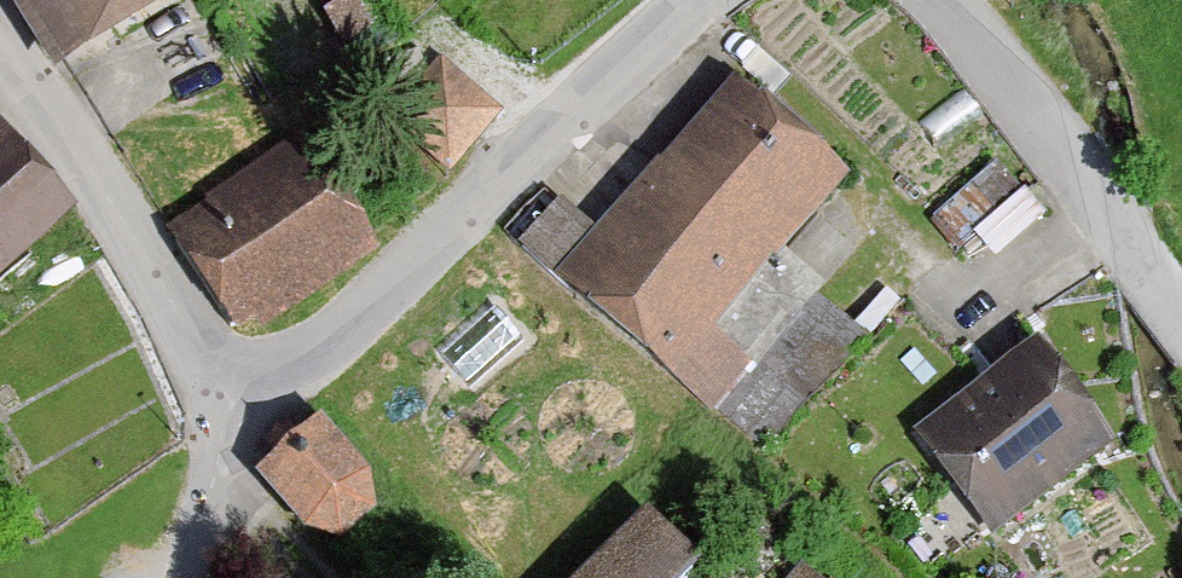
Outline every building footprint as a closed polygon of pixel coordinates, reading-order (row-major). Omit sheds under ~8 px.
[(48,64),(158,0),(11,0),(48,64)] [(495,111),(431,66),(382,135),(445,180),(495,111)] [(828,191),(708,92),(583,244),(547,214),(506,263),(702,425),(747,371),(706,338),(828,191)] [(357,266),(280,150),(150,235),(227,351),(357,266)] [(997,156),(947,207),(995,253),(1044,201),(997,156)] [(0,167),(0,281),(57,224),(0,167)] [(1091,460),(1010,356),(900,442),(980,546),(1091,460)] [(379,514),(307,434),(242,492),(315,572),(379,514)] [(627,520),(577,577),(662,577),(676,562),(627,520)]
